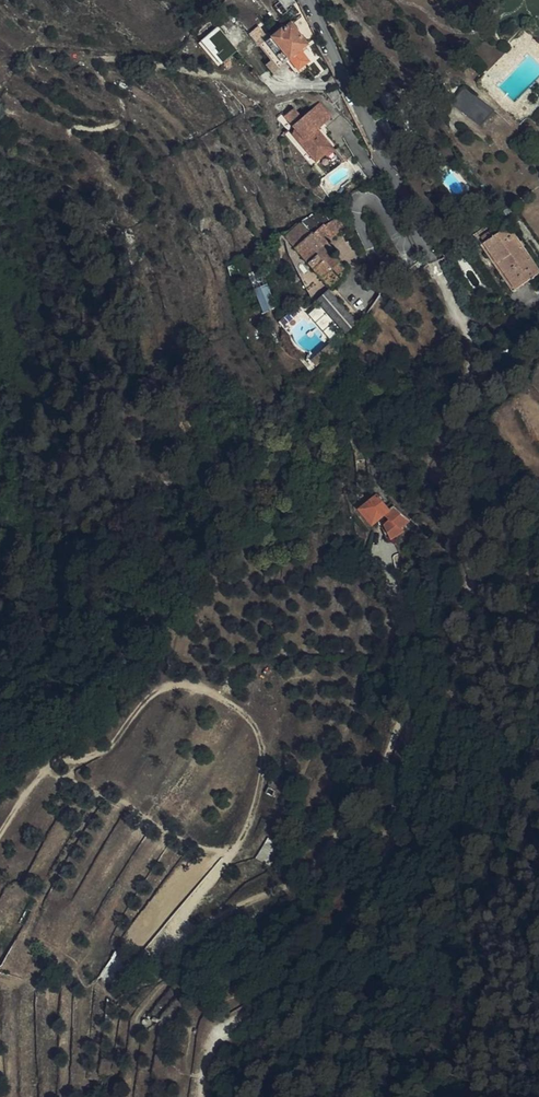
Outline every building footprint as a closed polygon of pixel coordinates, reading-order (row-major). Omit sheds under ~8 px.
[(538,43),(538,18),(533,13),(520,28),(536,43),(537,41),(538,43)] [(234,43),(216,24),(207,32),(225,52),(234,43)] [(271,37),(272,36),(262,24),(250,34),(260,46),(271,37)] [(306,45),(290,24),(282,31),(280,29),(272,36),(271,37),(289,59),(300,50),(306,45)] [(289,59),(271,37),(260,46),(278,68),(289,59)] [(300,50),(289,59),(298,69),(308,61),(300,50)] [(476,82),(488,93),(496,85),(484,73),(476,82)] [(494,110),(465,89),(453,104),(482,126),(494,110)] [(296,109),(289,115),(287,117),(306,141),(303,144),(315,160),(325,152),(322,148),(329,142),(318,129),(332,118),(321,103),(302,118),(296,109)] [(287,117),(289,115),(287,112),(278,119),(287,130),(284,133),(309,164),(315,160),(303,144),(306,141),(287,117)] [(335,150),(329,142),(322,148),(325,152),(328,156),(335,150)] [(312,234),(321,225),(312,216),(279,233),(285,255),(321,296),(328,289),(293,248),(310,232),(312,234)] [(337,217),(321,225),(312,234),(310,232),(293,248),(328,289),(339,280),(343,270),(329,253),(332,250),(326,243),(344,226),(337,217)] [(483,245),(515,290),(538,273),(538,268),(510,227),(483,245)] [(262,311),(276,307),(265,269),(251,273),(262,311)] [(358,322),(328,289),(321,296),(316,300),(346,333),(358,322)] [(391,511),(377,495),(361,509),(373,527),(384,518),(389,521),(384,525),(393,542),(405,531),(403,528),(410,522),(395,508),(391,511)] [(269,866),(281,847),(268,839),(256,857),(269,866)] [(331,987),(339,977),(332,971),(324,982),(331,987)]
